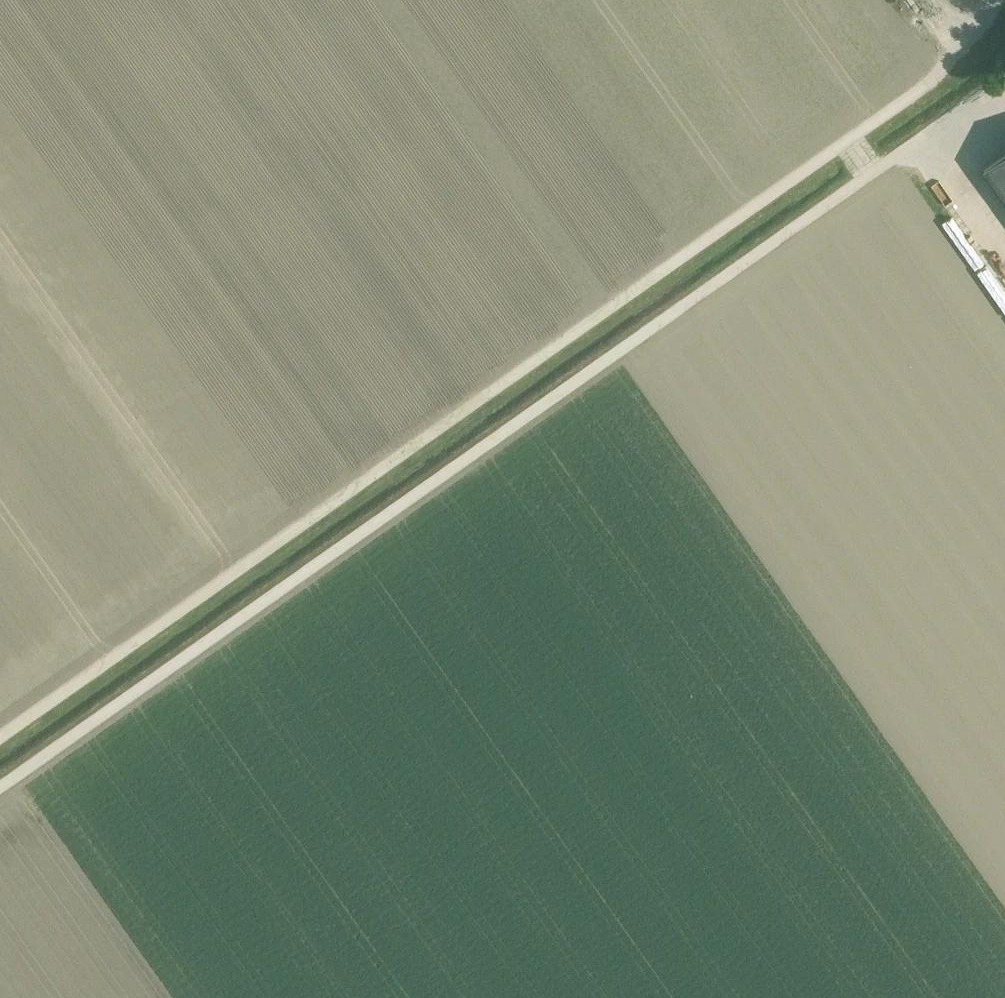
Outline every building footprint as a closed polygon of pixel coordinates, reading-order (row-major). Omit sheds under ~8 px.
[(985,170),(1004,198),(1004,155),(985,170)]
